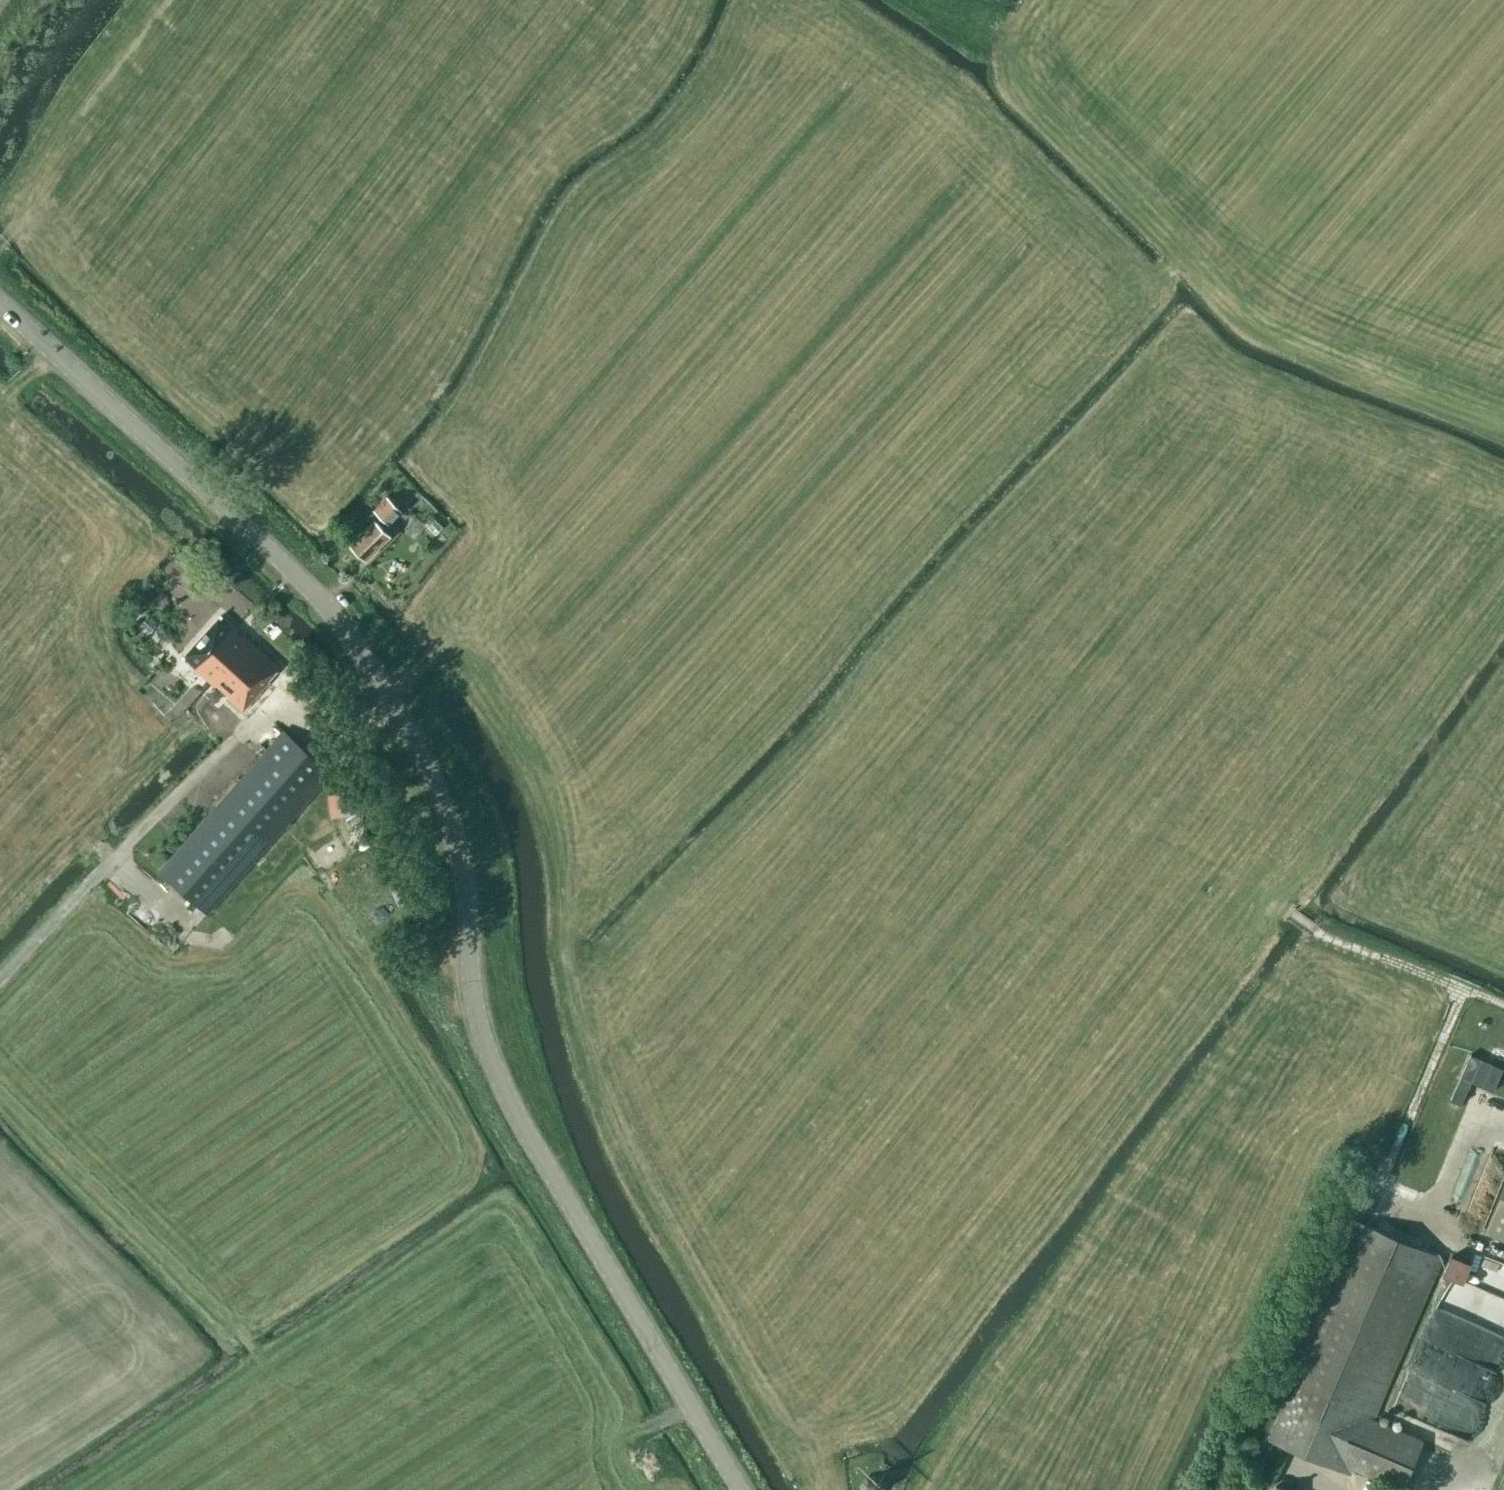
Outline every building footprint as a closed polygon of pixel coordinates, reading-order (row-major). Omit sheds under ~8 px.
[(388,522),(400,509),(387,495),(374,508),(375,508),(366,516),(371,522),(350,543),(365,558),(390,533),(383,526),(388,522)] [(425,525),(416,517),(406,529),(416,537),(425,525)] [(233,613),(195,654),(196,655),(215,672),(219,675),(223,679),(260,637),(257,639),(253,635),(255,633),(233,613)] [(260,637),(223,679),(227,683),(230,680),(242,691),(240,694),(255,708),(280,681),(282,679),(280,677),(290,666),(291,665),(264,641),(262,643),(259,641),(261,638),(260,637)] [(197,710),(224,739),(249,716),(222,687),(197,710)] [(207,912),(331,773),(283,730),(159,868),(207,912)] [(1484,1230),(1503,1238),(1503,1181),(1484,1230)] [(1443,1256),(1351,1217),(1283,1376),(1293,1380),(1268,1437),(1350,1472),(1352,1467),(1401,1488),(1423,1439),(1373,1417),(1443,1256)] [(1491,1258),(1484,1275),(1489,1277),(1502,1282),(1499,1290),(1503,1293),(1503,1263),(1491,1258)] [(1464,1289),(1472,1268),(1451,1259),(1442,1281),(1464,1289)] [(1427,1341),(1499,1370),(1503,1358),(1503,1331),(1441,1305),(1427,1341)] [(884,1489),(883,1482),(882,1480),(881,1480),(876,1476),(874,1475),(867,1476),(865,1477),(866,1477),(862,1483),(861,1483),(861,1485),(862,1489),(884,1489)]
